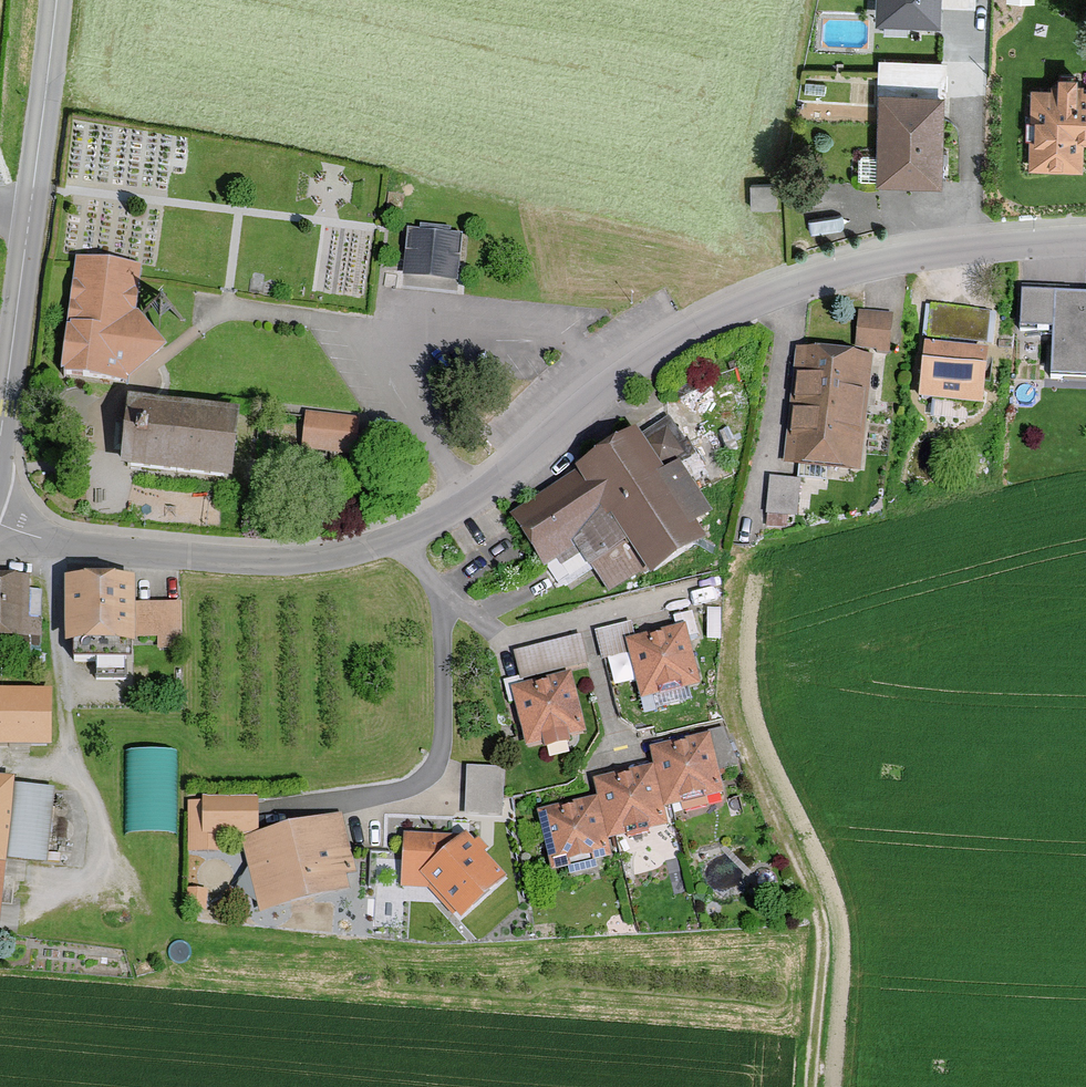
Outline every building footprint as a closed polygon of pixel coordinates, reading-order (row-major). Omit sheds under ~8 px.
[(876,20),(939,22),(940,0),(876,0),(876,20)] [(1033,89),(1030,172),(1083,174),(1084,145),(1085,145),(1085,92),(1083,92),(1084,79),(1058,78),(1057,90),(1033,89)] [(945,94),(878,92),(876,187),(943,188),(945,94)] [(405,231),(401,280),(463,285),(467,236),(405,231)] [(62,380),(124,388),(159,354),(134,320),(139,277),(75,269),(62,380)] [(1054,339),(1051,378),(1085,380),(1085,303),(1066,302),(1066,292),(1021,290),(1018,337),(1054,339)] [(989,319),(927,312),(923,344),(986,351),(989,319)] [(890,322),(860,317),(854,348),(885,353),(890,322)] [(873,359),(795,352),(789,414),(866,421),(873,359)] [(987,359),(923,354),(918,408),(982,413),(987,359)] [(237,416),(128,404),(121,474),(230,486),(237,416)] [(861,477),(866,421),(789,414),(783,469),(861,477)] [(357,421),(304,418),(301,455),(355,458),(357,421)] [(677,434),(667,418),(505,518),(541,577),(579,553),(607,599),(646,574),(651,581),(706,547),(696,530),(712,520),(696,494),(731,473),(699,421),(677,434)] [(770,479),(769,515),(799,516),(800,480),(770,479)] [(26,579),(0,579),(0,644),(41,644),(42,626),(25,625),(26,579)] [(132,584),(66,585),(67,649),(132,648),(132,643),(178,642),(178,606),(133,607),(132,584)] [(686,622),(625,635),(638,695),(699,682),(686,622)] [(512,649),(519,677),(582,661),(575,634),(512,649)] [(582,730),(567,670),(507,685),(522,745),(582,730)] [(0,696),(0,749),(46,750),(47,697),(0,696)] [(648,749),(651,769),(661,810),(725,795),(709,736),(648,749)] [(126,749),(127,835),(178,834),(177,748),(126,749)] [(468,765),(466,813),(503,814),(504,766),(468,765)] [(591,783),(596,803),(605,840),(665,825),(661,810),(651,769),(591,783)] [(13,783),(0,781),(0,916),(13,783)] [(259,797),(188,799),(189,850),(219,850),(219,833),(260,832),(259,797)] [(605,840),(596,803),(538,817),(552,877),(610,864),(605,840)] [(340,819),(241,847),(261,919),(361,892),(340,819)] [(464,838),(450,851),(450,841),(404,840),(402,895),(431,895),(458,925),(505,883),(464,838)]
